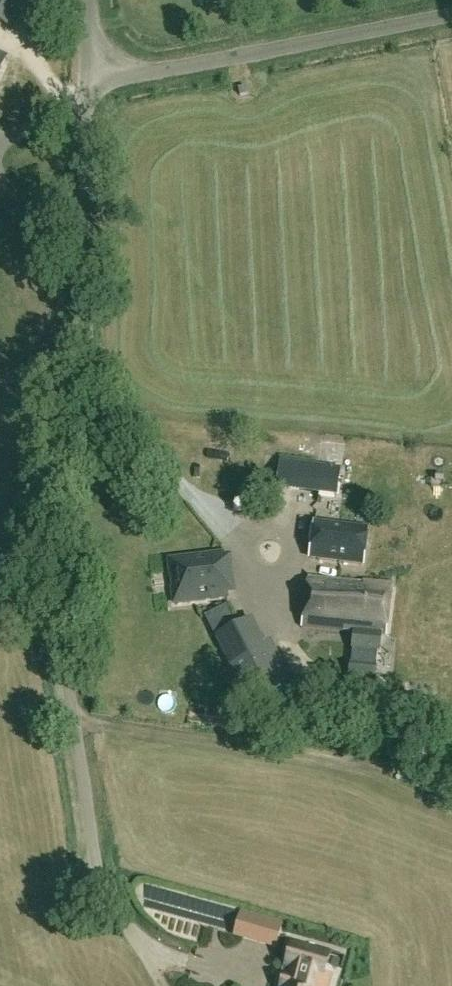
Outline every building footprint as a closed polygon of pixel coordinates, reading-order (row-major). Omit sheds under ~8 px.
[(241,96),(249,94),(247,87),(239,89),(241,96)] [(337,496),(341,468),(281,460),(277,488),(337,496)] [(364,567),(369,528),(314,521),(309,560),(364,567)] [(237,595),(233,557),(225,558),(224,553),(210,554),(167,559),(169,577),(170,577),(171,588),(173,607),(221,601),(229,600),(229,596),(237,595)] [(388,638),(393,586),(308,578),(303,629),(355,635),(354,651),(381,654),(383,637),(388,638)] [(262,646),(249,623),(218,638),(251,704),(290,682),(270,642),(262,646)] [(376,680),(377,663),(350,661),(349,677),(376,680)] [(242,913),(235,936),(244,938),(251,916),(242,913)] [(318,974),(325,976),(329,961),(328,961),(330,953),(293,943),(291,951),(290,951),(286,966),(287,966),(286,967),(286,969),(289,970),(287,978),(283,978),(283,979),(281,985),(315,985),(318,974)]
